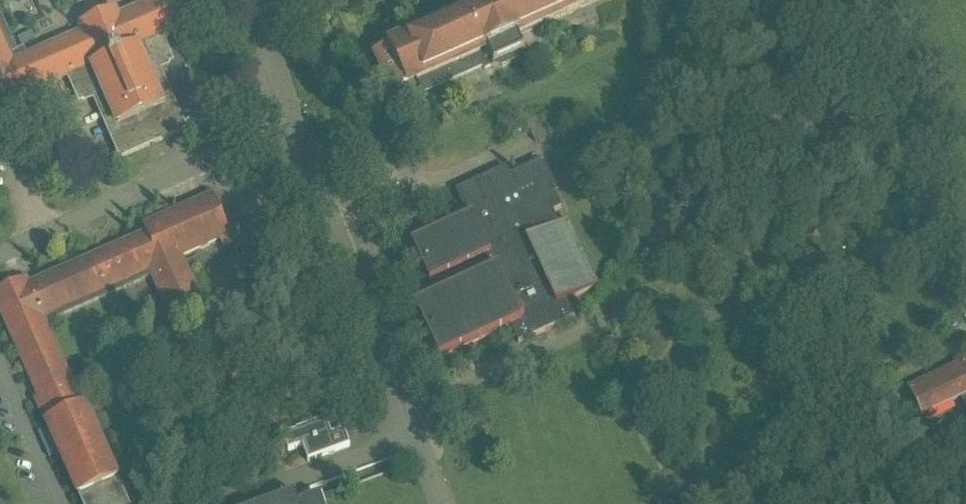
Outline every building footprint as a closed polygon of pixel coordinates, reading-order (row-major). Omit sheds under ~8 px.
[(171,62),(161,37),(234,5),(232,0),(159,0),(119,17),(116,11),(81,27),(83,33),(61,42),(28,57),(24,49),(10,55),(0,33),(0,106),(69,76),(81,101),(95,96),(121,158),(184,130),(159,69),(167,66),(166,64),(171,62)] [(400,42),(374,54),(397,105),(492,62),(494,66),(503,68),(520,60),(524,52),(518,39),(604,0),(482,0),(484,5),(400,42)] [(23,113),(19,104),(0,112),(0,117),(2,122),(23,113)] [(527,125),(531,132),(536,143),(551,137),(542,118),(527,125)] [(471,216),(412,243),(437,297),(414,307),(439,360),(511,327),(519,345),(575,319),(567,301),(595,288),(565,223),(560,225),(554,213),(562,209),(542,166),(495,188),(491,180),(461,194),(471,216)] [(114,482),(118,481),(75,382),(71,383),(42,318),(151,271),(169,313),(199,299),(181,258),(220,241),(223,248),(235,243),(214,197),(143,228),(146,235),(28,286),(25,279),(0,290),(0,307),(39,397),(36,399),(79,498),(83,496),(87,503),(124,503),(114,482)] [(955,365),(956,369),(910,390),(921,417),(965,396),(965,360),(955,365)] [(350,447),(344,432),(332,436),(326,421),(283,437),(288,453),(302,448),(308,463),(350,447)] [(38,433),(49,458),(60,454),(49,428),(38,433)]
